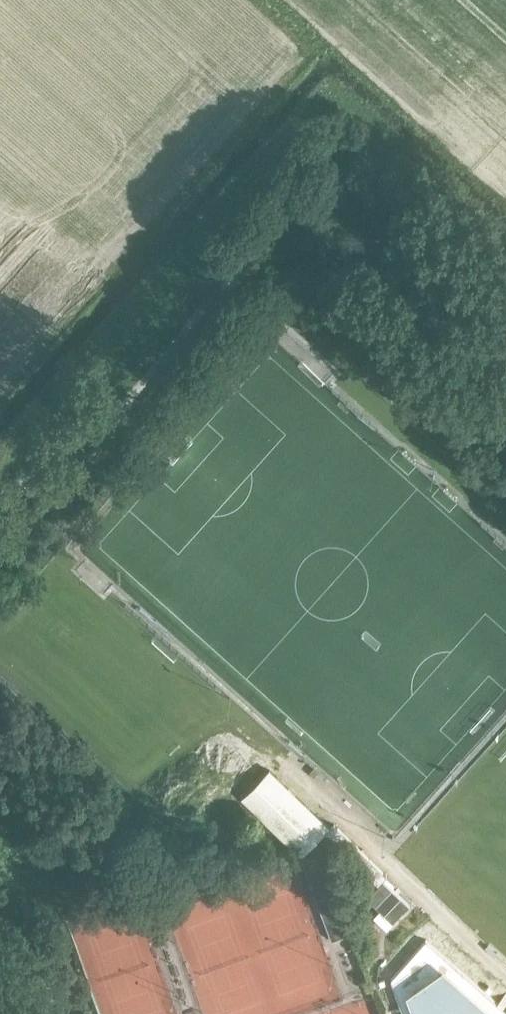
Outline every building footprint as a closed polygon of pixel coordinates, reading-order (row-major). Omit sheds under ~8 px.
[(329,826),(270,769),(243,797),(302,855),(329,826)] [(336,930),(347,926),(342,912),(341,912),(337,902),(327,906),(336,930)] [(427,944),(393,979),(404,1013),(505,1013),(427,944)]
